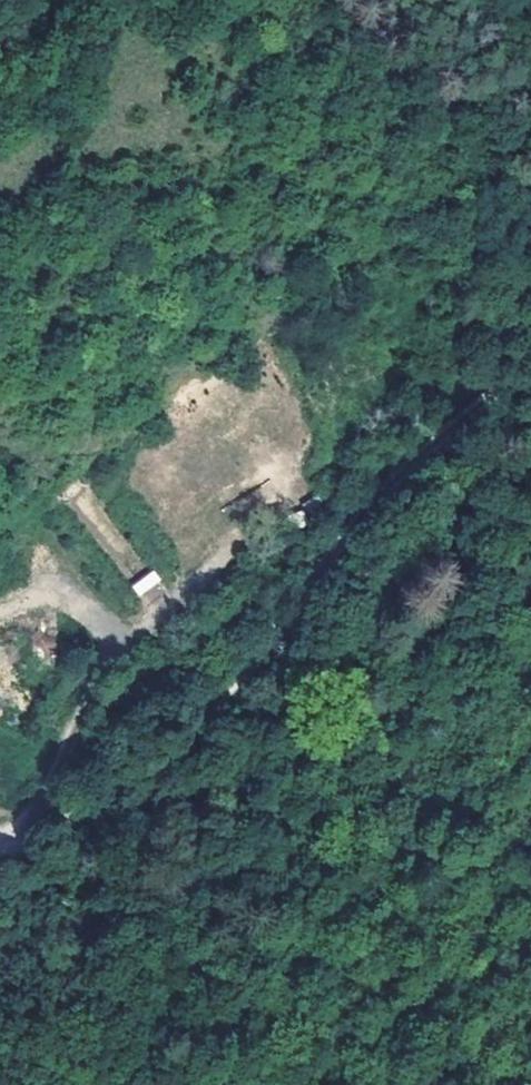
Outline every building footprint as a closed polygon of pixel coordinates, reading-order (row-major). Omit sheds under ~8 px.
[(139,596),(162,580),(153,568),(131,584),(139,596)]
